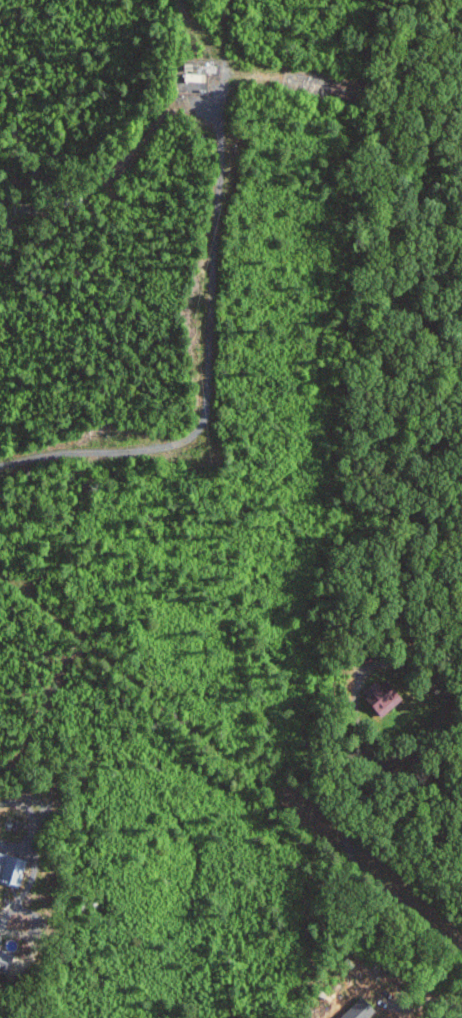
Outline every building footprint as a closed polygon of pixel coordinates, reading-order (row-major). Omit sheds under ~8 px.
[(363,692),(385,716),(405,697),(389,681),(384,686),(377,679),(363,692)] [(23,884),(29,858),(0,851),(0,878),(23,884)] [(20,954),(0,950),(0,972),(15,975),(20,954)] [(378,1009),(364,995),(343,1017),(370,1017),(378,1009)]
